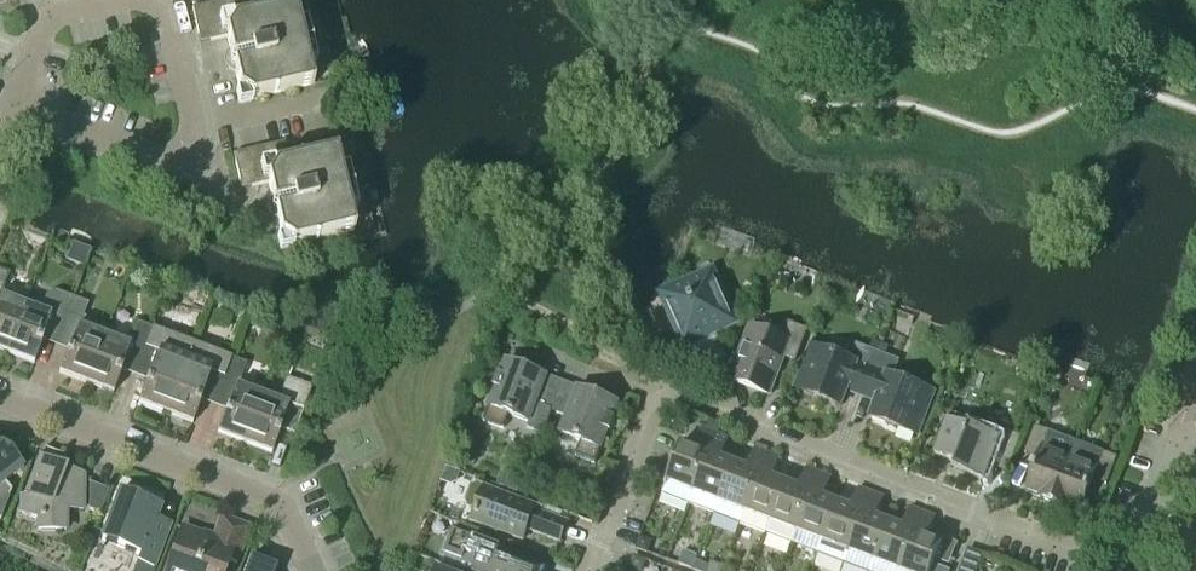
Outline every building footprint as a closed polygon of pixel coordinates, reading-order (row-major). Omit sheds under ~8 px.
[(294,7),(247,18),(242,0),(232,0),(191,9),(197,35),(208,32),(210,42),(226,38),(229,52),(230,54),(228,55),(228,56),(226,57),(229,71),(231,70),(232,72),(234,71),(239,93),(241,92),(250,98),(251,100),(313,86),(294,7)] [(354,232),(340,171),(336,153),(301,161),(298,160),(295,162),(288,164),(283,143),(233,155),(238,181),(249,178),(251,187),(267,184),(271,200),(269,200),(269,202),(267,203),(270,217),(273,216),(273,218),(275,217),(280,239),(282,238),(291,244),(292,246),(313,241),(317,242),(320,239),(354,232)] [(26,302),(1,292),(8,275),(0,271),(0,351),(6,354),(26,302)] [(732,323),(711,276),(664,297),(685,344),(732,323)] [(58,338),(73,299),(57,293),(51,311),(26,302),(6,354),(33,364),(42,341),(41,341),(44,332),(58,338)] [(85,384),(105,332),(80,322),(87,304),(73,299),(58,338),(71,343),(68,351),(67,351),(58,373),(85,384)] [(137,368),(152,329),(136,323),(130,341),(105,332),(85,384),(112,394),(121,371),(120,371),(123,363),(137,368)] [(796,362),(808,331),(790,324),(784,339),(748,325),(727,382),(771,398),(786,359),(796,362)] [(164,414),(191,344),(152,329),(137,368),(150,373),(147,381),(146,381),(137,403),(164,414)] [(216,398),(231,359),(191,344),(164,414),(192,424),(200,402),(199,401),(202,393),(216,398)] [(861,399),(878,354),(856,346),(850,362),(812,348),(796,390),(841,407),(846,393),(861,399)] [(918,436),(934,394),(893,379),(900,362),(878,354),(861,399),(876,404),(870,418),(918,436)] [(244,444),(264,392),(239,383),(246,365),(231,359),(216,398),(230,403),(226,412),(225,411),(217,434),(244,444)] [(551,412),(562,384),(506,363),(501,376),(498,375),(493,389),(496,390),(484,423),(503,430),(509,415),(529,423),(527,429),(543,435),(551,412)] [(296,428),(311,389),(285,379),(278,398),(264,392),(244,444),(271,454),(279,432),(278,431),(281,423),(296,428)] [(613,419),(618,405),(562,384),(551,412),(567,418),(561,435),(581,443),(575,457),(595,465),(607,432),(611,434),(616,420),(613,419)] [(1008,470),(1021,437),(993,427),(989,437),(971,430),(974,424),(950,415),(935,456),(957,464),(954,471),(984,482),(991,464),(1008,470)] [(1025,490),(1024,493),(1053,503),(1076,443),(1035,427),(1025,454),(1038,460),(1027,490),(1025,490)] [(689,505),(716,434),(703,429),(695,449),(681,444),(662,495),(689,505)] [(714,515),(734,464),(721,459),(728,439),(716,434),(689,505),(714,515)] [(1076,443),(1053,503),(1081,514),(1082,511),(1081,511),(1093,481),(1107,486),(1117,459),(1076,443)] [(0,520),(12,489),(6,482),(23,468),(10,453),(0,449),(0,520)] [(740,525),(767,454),(754,449),(747,469),(734,464),(714,515),(740,525)] [(82,511),(82,476),(55,466),(59,456),(43,450),(19,513),(37,520),(37,532),(65,532),(65,511),(82,511)] [(766,535),(786,484),(773,479),(780,459),(767,454),(740,525),(766,535)] [(792,545),(819,474),(806,469),(798,489),(786,484),(766,535),(792,545)] [(818,555),(837,504),(824,498),(832,479),(819,474),(792,545),(818,555)] [(567,523),(534,511),(536,507),(478,485),(472,488),(467,502),(470,508),(476,510),(472,522),(522,541),(527,530),(559,543),(567,523)] [(844,565),(871,494),(858,489),(851,509),(837,504),(818,555),(844,565)] [(152,570),(169,525),(155,520),(160,507),(120,492),(101,541),(139,556),(136,564),(152,570)] [(889,523),(876,518),(884,499),(871,494),(844,565),(861,570),(871,570),(889,523)] [(923,513),(910,508),(902,528),(889,523),(871,570),(901,570),(923,513)] [(936,561),(942,543),(928,538),(936,518),(923,513),(901,570),(932,570),(936,561)] [(228,562),(236,565),(250,528),(220,517),(211,540),(181,529),(165,570),(225,570),(228,562)] [(520,558),(502,551),(504,547),(454,528),(445,552),(461,558),(464,551),(484,558),(479,570),(543,570),(545,567),(520,558)] [(276,568),(250,559),(245,570),(275,570),(276,568)]
